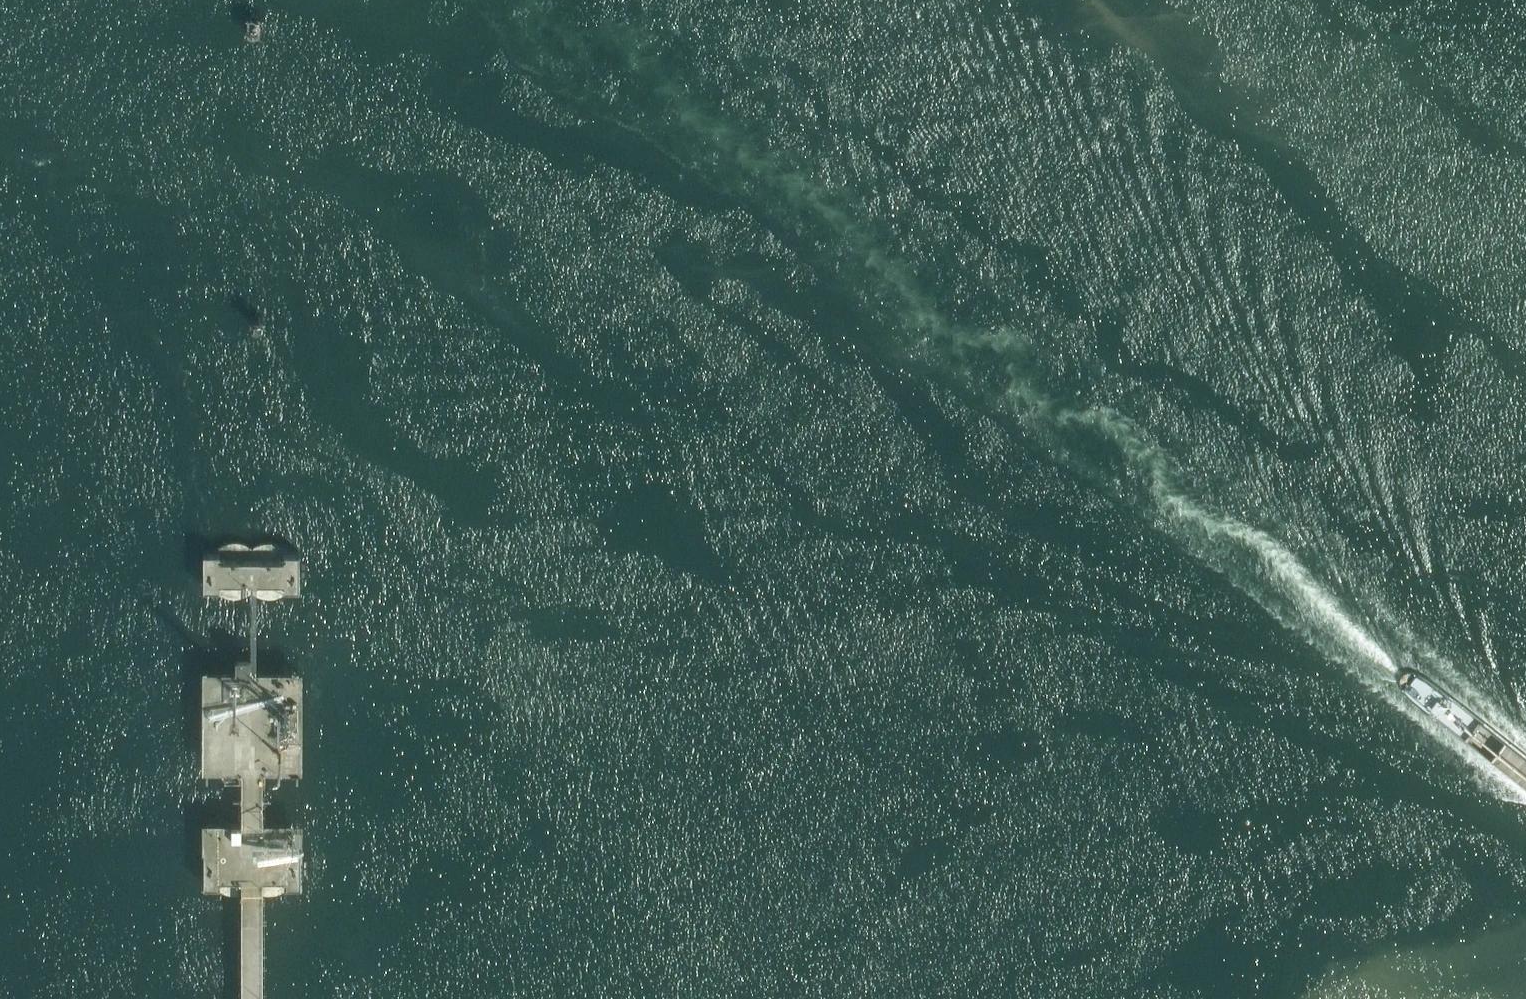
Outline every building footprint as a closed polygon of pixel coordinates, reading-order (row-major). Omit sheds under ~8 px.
[(240,668),(249,668),(249,652),(236,652),(236,664),(240,664),(240,668)]
